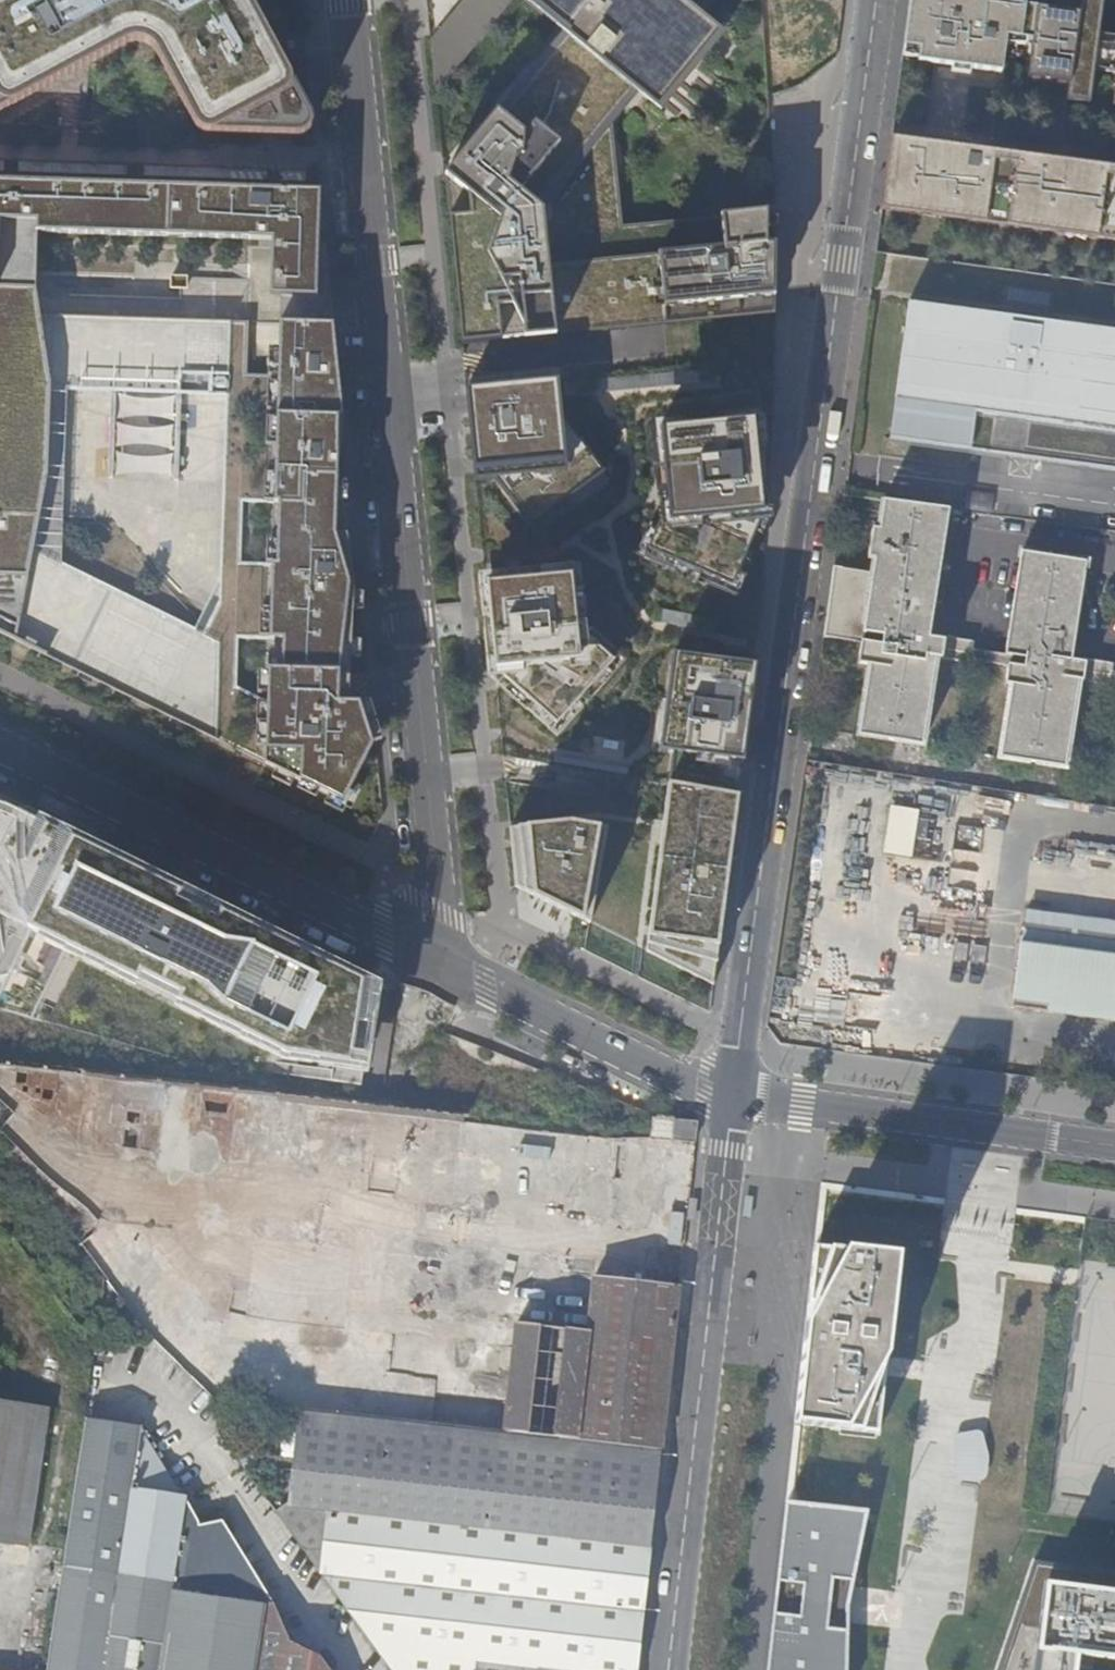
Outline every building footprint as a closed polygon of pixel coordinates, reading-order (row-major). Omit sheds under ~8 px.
[(120,49),(127,46),(130,44),(133,43),(135,43),(138,43),(141,43),(144,44),(147,45),(150,46),(153,48),(156,51),(157,54),(196,126),(197,127),(199,129),(201,131),(203,132),(205,133),(208,134),(295,137),(299,137),(301,137),(305,136),(308,134),(309,132),(311,130),(313,127),(314,124),(314,122),(314,119),(313,116),(312,113),(252,0),(0,0),(0,113),(120,49)] [(564,32),(445,176),(462,345),(775,312),(776,220),(777,213),(620,210),(612,124),(637,93),(658,109),(720,33),(697,14),(708,0),(525,0),(564,32)] [(998,0),(906,0),(898,59),(903,59),(914,61),(998,72),(1002,36),(1033,40),(1030,65),(1029,79),(1071,84),(1069,100),(1092,104),(1096,73),(1104,10),(1076,6),(1074,23),(1005,13),(1007,1),(998,0)] [(888,138),(878,210),(1114,242),(1114,171),(888,138)] [(20,642),(31,554),(36,514),(48,421),(38,317),(36,235),(273,247),(272,302),(280,302),(320,304),(319,245),(320,192),(212,189),(0,182),(0,632),(20,642)] [(320,304),(280,302),(279,324),(279,328),(334,326),(332,308),(326,245),(319,245),(320,304)] [(905,305),(887,443),(1114,473),(1114,333),(905,305)] [(334,326),(279,328),(277,416),(289,417),(284,565),(272,565),(269,640),(282,641),(282,670),(268,669),(265,765),(344,802),(373,745),(362,707),(350,670),(354,585),(338,476),(343,419),(341,395),(339,378),(334,326)] [(554,381),(467,389),(476,479),(495,479),(532,527),(607,472),(560,441),(554,381)] [(756,420),(661,429),(667,506),(648,550),(734,587),(765,514),(756,420)] [(847,501),(840,500),(839,510),(846,511),(847,501)] [(945,515),(880,506),(878,517),(944,526),(945,515)] [(944,526),(878,517),(875,535),(918,540),(917,549),(939,552),(944,526)] [(875,535),(868,578),(830,572),(822,628),(860,633),(857,648),(854,669),(866,670),(855,741),(906,748),(919,661),(934,663),(968,668),(969,665),(1006,670),(1003,688),(1010,689),(998,762),(1064,772),(1077,685),(1108,689),(1109,686),(1114,687),(1114,675),(1110,674),(1110,670),(1076,665),(1077,661),(1069,660),(1051,657),(1050,660),(1033,658),(1032,662),(1002,658),(969,653),(970,648),(935,643),(936,639),(916,636),(916,630),(927,632),(939,552),(917,549),(918,540),(875,535)] [(31,554),(20,642),(265,765),(268,669),(206,639),(194,633),(31,554)] [(1018,555),(1002,658),(1032,662),(1033,658),(1050,660),(1051,657),(1069,660),(1084,565),(1018,555)] [(578,629),(572,576),(486,585),(495,668),(557,725),(611,666),(578,629)] [(860,633),(822,628),(820,643),(857,648),(860,633)] [(674,754),(670,785),(740,797),(757,666),(674,654),(661,752),(674,754)] [(920,751),(934,663),(919,661),(906,748),(920,751)] [(670,785),(648,952),(715,986),(740,797),(670,785)] [(0,803),(0,1011),(47,1024),(70,950),(291,1092),(357,1099),(375,989),(0,803)] [(890,806),(885,854),(914,857),(919,809),(890,806)] [(591,924),(608,830),(571,823),(511,829),(517,889),(591,924)] [(1023,945),(1013,1007),(1114,1022),(1114,958),(1023,945)] [(160,1202),(169,1082),(0,1068),(0,1105),(5,1105),(0,1163),(0,1189),(160,1202)] [(202,1090),(193,1178),(544,1217),(546,1202),(600,1208),(599,1216),(660,1222),(657,1247),(690,1251),(701,1145),(202,1090)] [(792,1421),(874,1431),(895,1257),(813,1247),(792,1421)] [(660,1449),(679,1286),(529,1269),(508,1267),(502,1323),(504,1323),(517,1324),(514,1351),(506,1350),(503,1374),(512,1375),(511,1377),(498,1375),(417,1366),(412,1365),(413,1358),(221,1336),(214,1398),(299,1408),(660,1449)] [(0,1403),(0,1542),(27,1547),(47,1410),(0,1403)] [(389,1669),(635,1669),(660,1449),(299,1408),(295,1452),(289,1505),(277,1514),(389,1669)] [(48,1669),(256,1669),(267,1593),(220,1521),(200,1525),(143,1427),(87,1420),(48,1669)] [(986,1479),(988,1435),(956,1434),(954,1478),(986,1479)] [(762,1669),(841,1669),(842,1631),(843,1604),(846,1590),(863,1511),(782,1501),(762,1669)] [(1035,1570),(1001,1669),(1080,1669),(1082,1653),(1114,1656),(1114,1580),(1035,1570)] [(320,1657),(319,1658),(291,1646),(272,1601),(267,1593),(256,1669),(329,1669),(320,1657)]
